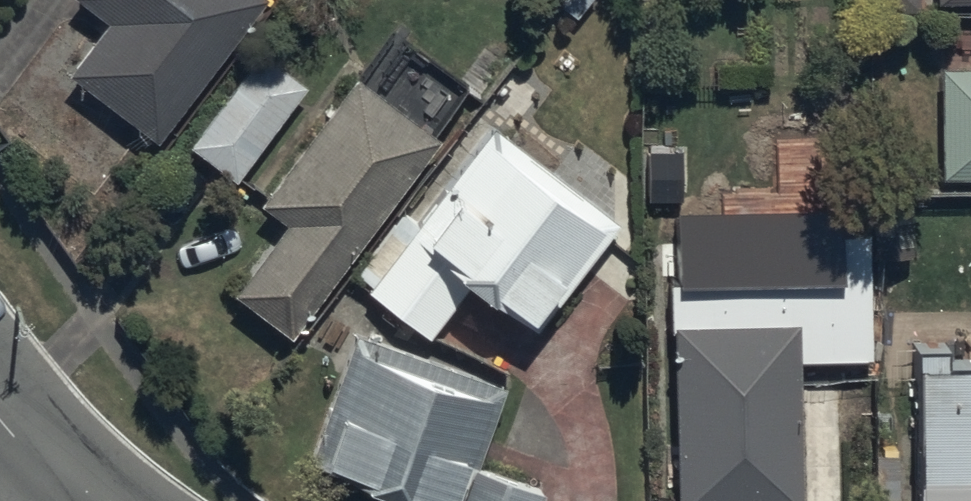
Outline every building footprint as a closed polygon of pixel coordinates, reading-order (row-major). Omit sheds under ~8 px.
[(108,23),(69,75),(158,142),(265,0),(77,0),(108,23)] [(307,87),(259,52),(189,147),(237,183),(307,87)] [(942,67),(942,178),(970,178),(970,67),(942,67)] [(441,141),(356,77),(260,206),(285,225),(233,294),(292,339),(441,141)] [(494,127),(369,292),(430,337),(469,285),(538,337),(624,224),(494,127)] [(686,145),(650,143),(649,195),(684,196),(686,145)] [(684,216),(687,291),(848,286),(846,211),(684,216)] [(675,326),(678,500),(803,500),(799,324),(675,326)] [(356,333),(310,462),(370,483),(367,491),(395,500),(411,500),(412,497),(423,500),(543,500),(545,494),(478,470),(507,386),(356,333)] [(950,368),(950,347),(919,348),(922,500),(970,500),(970,368),(950,368)]
